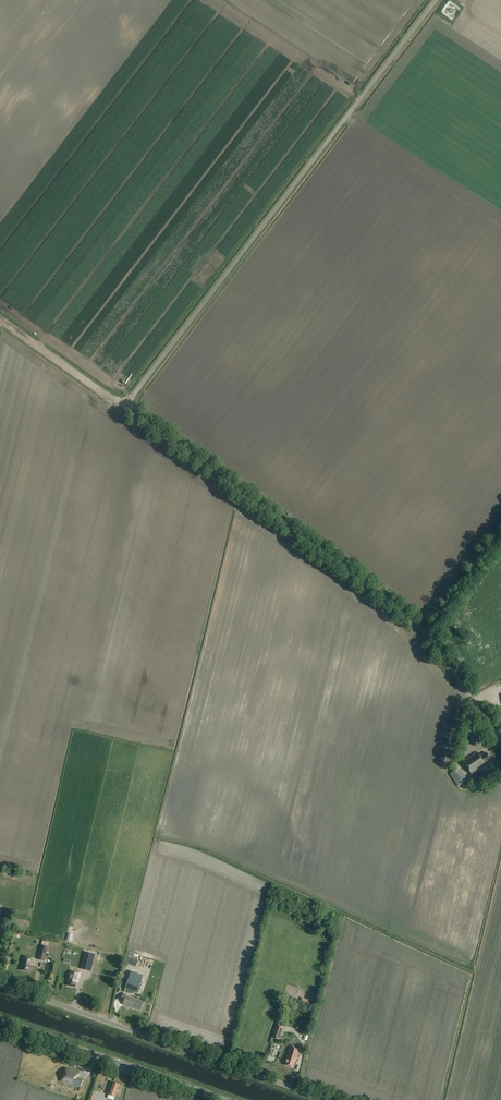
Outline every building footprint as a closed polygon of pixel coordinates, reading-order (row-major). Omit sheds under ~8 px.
[(434,16),(445,18),(447,10),(438,8),(438,11),(435,11),(434,16)] [(480,757),(477,753),(462,762),(471,776),(486,766),(485,764),(491,760),(486,753),(480,757)] [(458,787),(468,780),(460,768),(450,775),(458,787)] [(482,785),(493,778),(488,770),(477,777),(482,785)] [(38,960),(45,961),(49,941),(42,940),(38,960)] [(89,973),(93,957),(84,955),(83,955),(80,971),(81,971),(89,973)] [(31,970),(33,958),(24,956),(21,970),(29,972),(29,970),(31,970)] [(126,956),(124,962),(136,966),(138,961),(126,956)] [(19,967),(20,959),(12,957),(10,966),(19,967)] [(79,979),(80,973),(70,971),(68,981),(69,982),(68,986),(75,988),(77,978),(79,979)] [(129,979),(125,988),(138,993),(141,983),(129,979)] [(141,1010),(144,1002),(139,1000),(126,996),(127,994),(123,993),(121,999),(125,1000),(123,1004),(129,1006),(130,1006),(136,1008),(141,1010)] [(115,1002),(114,1005),(132,1012),(133,1009),(115,1002)] [(272,1037),(279,1040),(284,1025),(277,1022),(272,1037)] [(262,1040),(270,1042),(275,1028),(267,1026),(262,1040)] [(297,1061),(301,1049),(290,1046),(286,1057),(288,1057),(285,1065),(293,1067),(295,1060),(297,1061)] [(80,1087),(83,1079),(78,1077),(80,1072),(66,1068),(61,1081),(76,1086),(76,1085),(80,1087)] [(118,1089),(120,1084),(114,1082),(109,1095),(115,1097),(117,1092),(118,1092),(119,1090),(118,1089)]
